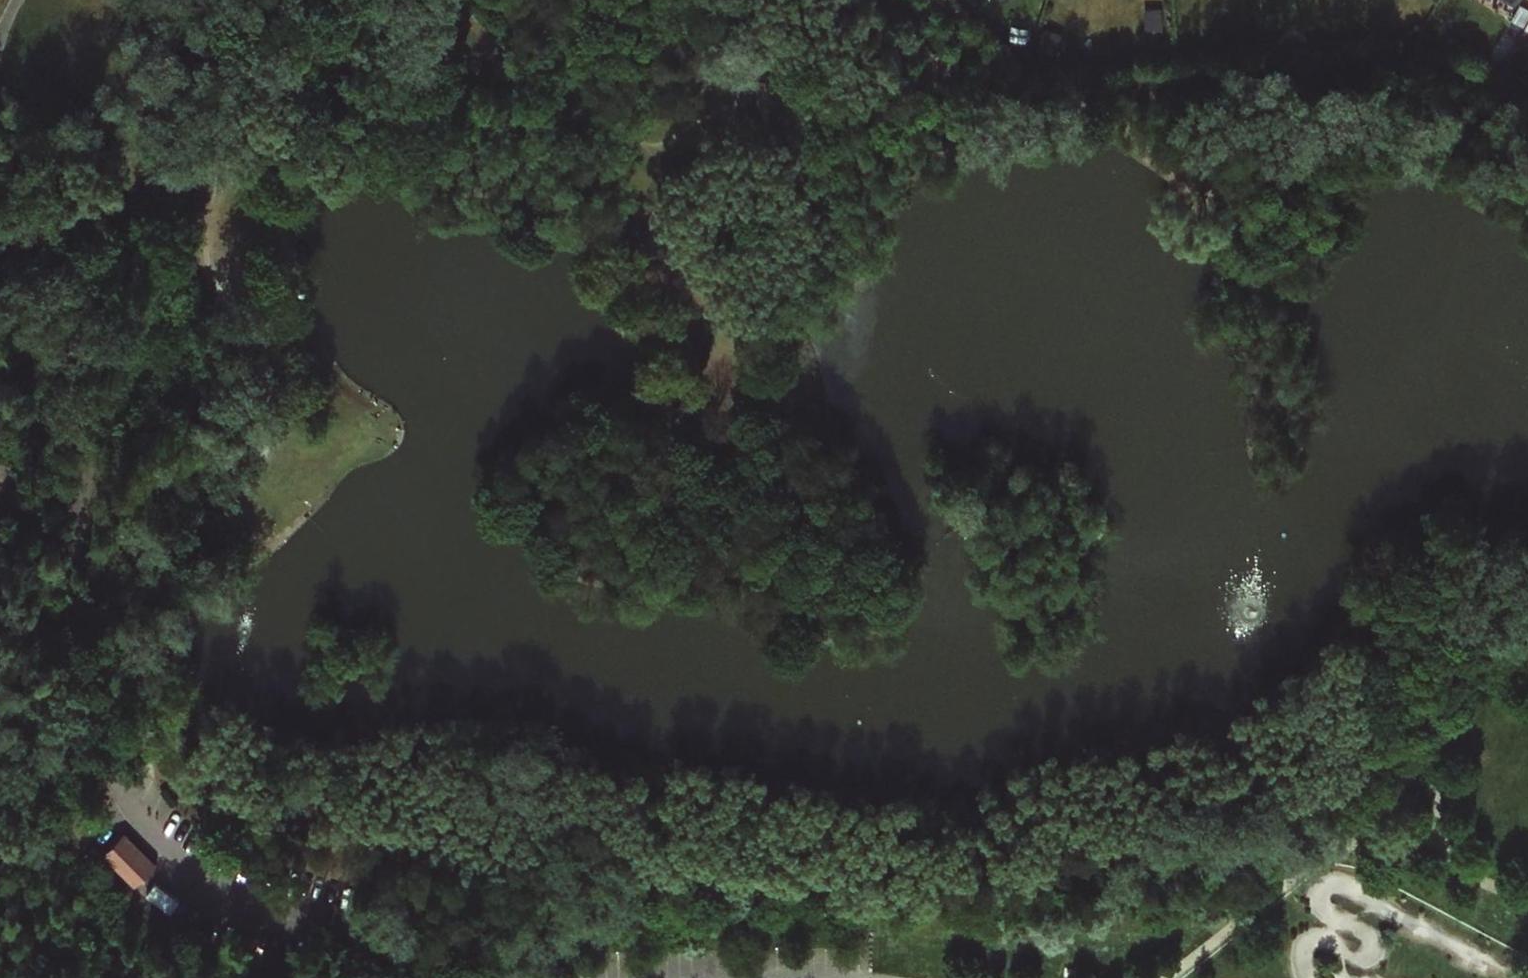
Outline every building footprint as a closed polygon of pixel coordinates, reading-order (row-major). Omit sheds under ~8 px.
[(159,870),(127,837),(104,858),(136,892),(159,870)]
